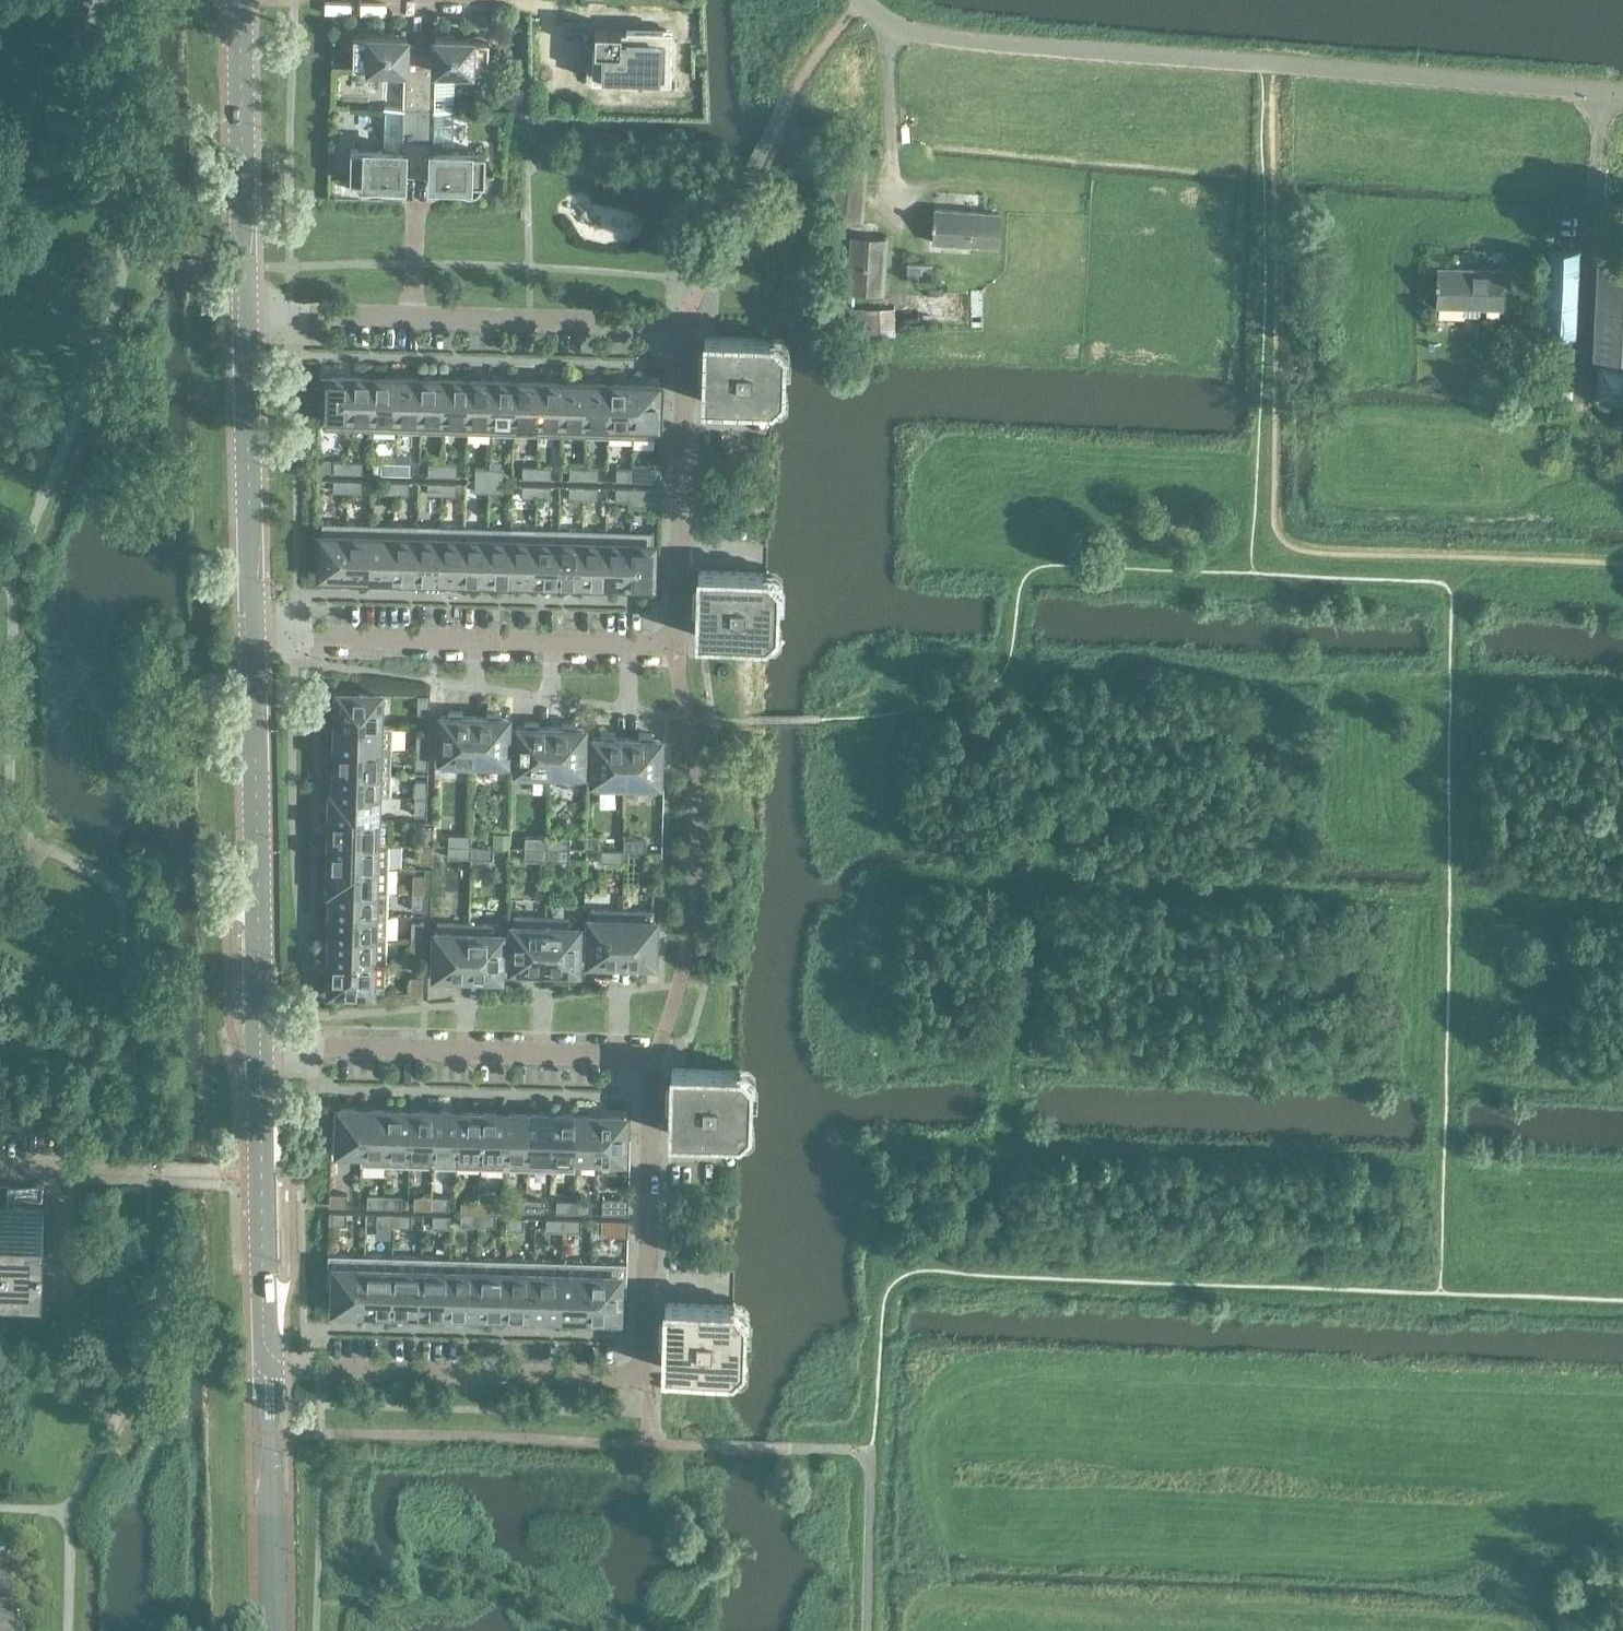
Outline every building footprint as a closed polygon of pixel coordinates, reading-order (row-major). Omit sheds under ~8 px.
[(595,28),(594,49),(593,49),(592,79),(639,80),(639,85),(676,86),(676,75),(671,75),(672,28),(627,27),(627,29),(595,28)] [(419,109),(421,46),(406,45),(407,36),(373,35),(372,34),(371,33),(368,32),(366,32),(363,32),(362,32),(359,32),(357,33),(356,34),(353,34),(353,37),(352,39),(351,41),(351,42),(350,44),(350,46),(350,48),(351,51),(352,53),(353,54),(352,65),(385,66),(384,108),(418,109),(419,109)] [(435,46),(421,46),(419,109),(454,110),(455,68),(488,69),(488,58),(490,56),(491,54),(491,52),(492,50),(492,48),(491,46),(490,43),(490,42),(489,40),(489,38),(486,38),(485,37),(482,36),(480,35),(478,35),(476,35),(473,35),(471,36),(470,37),(469,37),(436,37),(435,46)] [(417,172),(418,139),(418,109),(384,108),(383,149),(350,149),(349,179),(351,179),(351,180),(352,182),(352,184),(352,185),(353,187),(354,187),(354,188),(356,190),(357,191),(360,192),(362,193),(364,193),(367,193),(370,192),(373,191),(374,189),(375,188),(376,187),(376,186),(377,185),(378,183),(378,181),(378,180),(403,181),(403,171),(417,172)] [(486,152),(453,151),(454,110),(419,109),(418,109),(418,139),(417,172),(432,172),(432,181),(456,182),(456,184),(456,185),(457,187),(458,189),(459,192),(461,193),(464,195),(465,196),(468,196),(470,196),(473,196),(475,195),(476,194),(478,193),(479,192),(480,190),(481,189),(482,187),(483,186),(483,184),(483,183),(485,183),(486,152)] [(830,220),(853,221),(861,222),(866,156),(846,154),(843,188),(833,188),(830,220)] [(958,210),(935,209),(934,220),(932,220),(932,225),(934,225),(933,242),(998,246),(1000,213),(967,211),(967,214),(958,213),(958,210)] [(846,224),(831,223),(831,235),(845,236),(846,224)] [(887,239),(852,237),(848,290),(884,292),(887,239)] [(1579,250),(1551,249),(1548,249),(1544,337),(1575,338),(1579,250)] [(1609,251),(1598,251),(1593,357),(1622,358),(1622,252),(1609,251)] [(933,262),(909,261),(908,276),(933,277),(933,262)] [(1465,306),(1464,314),(1479,314),(1479,307),(1502,308),(1503,269),(1470,268),(1470,271),(1460,270),(1460,267),(1438,267),(1437,278),(1435,278),(1435,283),(1437,283),(1437,305),(1465,306)] [(895,336),(895,308),(866,308),(866,311),(851,310),(850,335),(895,336)] [(773,339),(773,338),(705,336),(703,401),(771,403),(772,402),(781,393),(782,349),(773,339)] [(1597,365),(1594,399),(1622,401),(1622,368),(1597,365)] [(349,431),(351,377),(340,377),(340,376),(339,376),(339,377),(326,376),(326,396),(319,396),(319,416),(325,416),(325,430),(349,431)] [(373,431),(374,378),(362,377),(362,376),(361,376),(361,377),(351,377),(349,431),(373,431)] [(396,432),(398,378),(387,378),(387,377),(386,377),(386,378),(374,378),(373,431),(396,432)] [(420,433),(421,379),(409,379),(409,378),(408,378),(398,378),(396,432),(420,433)] [(444,433),(445,379),(434,379),(434,378),(433,378),(433,379),(421,379),(420,433),(444,433)] [(467,434),(469,380),(457,380),(457,379),(456,379),(456,380),(445,379),(444,433),(467,434)] [(491,435),(492,381),(481,380),(481,379),(480,379),(480,380),(469,380),(467,434),(491,435)] [(514,435),(516,381),(504,381),(504,380),(503,380),(503,381),(492,381),(491,435),(514,435)] [(538,436),(539,382),(528,382),(529,381),(528,381),(528,382),(516,381),(514,435),(538,436)] [(561,436),(563,383),(551,382),(551,381),(550,381),(550,382),(539,382),(538,436),(561,436)] [(585,437),(586,383),(576,383),(576,382),(575,382),(575,383),(563,383),(561,436),(585,437)] [(608,438),(610,384),(598,384),(598,383),(597,383),(597,384),(586,383),(585,437),(608,438)] [(632,438),(634,385),(623,384),(623,383),(622,383),(622,384),(610,384),(608,438),(632,438)] [(644,385),(634,385),(632,438),(657,439),(657,425),(663,425),(664,405),(658,405),(658,385),(645,385),(645,384),(644,384),(644,385)] [(348,473),(348,461),(334,461),(334,472),(348,473)] [(362,473),(363,461),(348,461),(348,473),(362,473)] [(395,474),(396,462),(381,462),(381,473),(395,474)] [(410,463),(396,462),(395,474),(410,474),(410,463)] [(537,478),(537,463),(523,462),(522,478),(537,478)] [(443,475),(443,463),(428,463),(428,475),(443,475)] [(457,475),(457,464),(443,463),(443,475),(457,475)] [(551,478),(552,463),(537,463),(537,478),(551,478)] [(631,463),(631,469),(631,481),(662,481),(662,480),(661,480),(662,466),(662,464),(631,463)] [(584,479),(584,464),(570,464),(569,479),(584,479)] [(599,464),(584,464),(584,479),(598,479),(599,464)] [(489,480),(490,468),(475,468),(475,480),(489,480)] [(504,481),(504,469),(490,468),(489,480),(504,481)] [(631,481),(631,469),(616,468),(616,480),(631,481)] [(347,492),(348,480),(333,480),(333,491),(347,492)] [(362,481),(348,480),(347,492),(362,492),(362,481)] [(489,492),(489,480),(475,480),(475,491),(489,492)] [(503,492),(504,481),(489,480),(489,492),(503,492)] [(395,493),(395,481),(381,481),(380,493),(395,493)] [(409,482),(395,481),(395,493),(409,493),(409,482)] [(442,494),(442,483),(428,482),(428,494),(442,494)] [(457,483),(442,483),(442,494),(456,495),(457,483)] [(536,500),(537,485),(522,485),(522,500),(536,500)] [(551,486),(537,485),(536,500),(551,501),(551,486)] [(583,501),(584,486),(569,486),(569,501),(583,501)] [(598,487),(584,486),(583,501),(598,502),(598,487)] [(630,499),(631,487),(616,487),(616,499),(630,499)] [(662,488),(631,487),(630,499),(630,505),(661,506),(661,504),(660,504),(661,490),(662,490),(662,488)] [(345,576),(347,522),(322,521),(322,535),(315,535),(315,555),(321,555),(321,575),(334,575),(334,576),(335,576),(335,575),(345,576)] [(369,576),(370,523),(347,522),(345,576),(356,576),(356,577),(357,577),(357,576),(369,576)] [(393,577),(394,523),(370,523),(369,576),(381,577),(381,578),(382,578),(382,577),(393,577)] [(416,578),(418,524),(394,523),(393,577),(403,577),(403,578),(404,578),(404,577),(416,578)] [(440,578),(441,525),(418,524),(416,578),(428,578),(428,579),(429,579),(429,578),(440,578)] [(463,579),(465,525),(441,525),(440,578),(450,579),(450,580),(451,580),(451,579),(463,579)] [(487,579),(488,526),(465,525),(463,579),(475,579),(475,580),(476,580),(476,579),(487,579)] [(510,580),(512,526),(488,526),(487,579),(498,580),(497,581),(498,581),(498,580),(510,580)] [(534,581),(535,527),(512,526),(510,580),(522,580),(522,581),(523,581),(523,580),(534,581)] [(558,581),(559,528),(535,527),(534,581),(545,581),(545,582),(546,582),(546,581),(558,581)] [(581,582),(583,528),(559,528),(558,581),(570,582),(570,583),(570,582),(581,582)] [(604,583),(606,529),(583,528),(581,582),(592,582),(592,583),(593,583),(593,582),(604,583)] [(628,583),(630,530),(606,529),(604,583),(617,583),(617,584),(618,584),(618,583),(628,583)] [(654,530),(630,530),(628,583),(639,584),(640,585),(640,584),(653,584),(653,564),(660,564),(660,544),(654,544),(654,530)] [(767,574),(767,572),(699,570),(697,636),(765,638),(765,636),(775,627),(776,583),(767,574)] [(337,724),(379,725),(380,694),(359,693),(359,700),(338,699),(337,715),(338,715),(338,724),(337,724)] [(418,713),(430,713),(430,695),(418,695),(418,713)] [(473,769),(475,716),(463,716),(463,711),(448,710),(448,715),(441,715),(440,759),(443,759),(442,768),(473,769)] [(508,717),(501,717),(501,712),(487,711),(487,717),(475,716),(473,769),(504,770),(504,761),(507,761),(508,717)] [(549,780),(551,727),(539,727),(539,721),(525,721),(525,726),(517,726),(516,770),(519,770),(519,779),(549,780)] [(584,728),(577,728),(577,723),(563,722),(563,727),(551,727),(549,780),(580,781),(580,772),(583,772),(584,728)] [(392,726),(379,725),(337,724),(337,725),(338,725),(338,733),(337,733),(337,748),(392,749),(392,726)] [(626,791),(627,738),(615,738),(615,732),(601,732),(601,737),(593,737),(592,781),(595,781),(595,790),(626,791)] [(429,751),(429,733),(417,733),(417,750),(429,751)] [(639,738),(627,738),(626,791),(656,791),(657,783),(660,783),(661,739),(653,739),(654,733),(639,733),(639,738)] [(391,773),(392,749),(337,748),(336,762),(337,762),(337,771),(336,771),(391,773)] [(428,768),(429,751),(417,750),(416,768),(428,768)] [(390,797),(391,773),(336,771),(336,772),(337,772),(337,781),(336,781),(335,794),(335,795),(377,796),(390,797)] [(427,798),(428,780),(416,780),(415,797),(427,798)] [(377,820),(377,796),(335,795),(335,794),(332,794),(332,809),(333,809),(332,818),(331,818),(377,820)] [(427,815),(427,798),(415,797),(415,815),(427,815)] [(377,820),(331,818),(331,819),(332,819),(332,827),(331,827),(331,842),(389,844),(390,820),(377,820)] [(433,828),(421,828),(421,845),(433,845),(433,828)] [(449,834),(449,845),(471,846),(471,835),(449,834)] [(587,835),(587,846),(599,847),(599,835),(587,835)] [(548,848),(548,837),(526,836),(526,848),(548,848)] [(548,837),(548,848),(570,849),(571,838),(548,837)] [(624,839),(624,850),(646,851),(647,840),(624,839)] [(388,868),(389,844),(331,842),(330,857),(331,857),(331,866),(330,866),(388,868)] [(432,862),(433,845),(421,845),(420,862),(432,862)] [(471,857),(471,846),(449,845),(448,857),(471,857)] [(494,847),(471,846),(471,857),(493,858),(494,847)] [(548,860),(548,848),(526,848),(525,859),(548,860)] [(570,860),(570,849),(548,848),(548,860),(570,860)] [(624,862),(624,850),(602,850),(601,861),(624,862)] [(388,891),(388,868),(330,866),(331,866),(331,875),(330,875),(330,891),(333,891),(333,889),(388,891)] [(414,874),(413,891),(425,892),(426,875),(414,874)] [(387,915),(388,891),(333,889),(333,891),(332,904),(333,904),(333,913),(332,913),(387,915)] [(425,909),(425,892),(413,891),(413,909),(425,909)] [(621,963),(622,910),(592,909),(592,918),(589,918),(587,962),(595,962),(595,967),(609,968),(609,962),(621,963)] [(653,911),(622,910),(621,963),(633,963),(633,968),(647,969),(648,963),(655,964),(656,920),(653,920),(653,911)] [(386,938),(387,915),(332,913),(332,914),(333,914),(333,922),(332,922),(331,937),(386,938)] [(544,969),(546,917),(515,916),(515,925),(512,925),(511,969),(518,969),(518,974),(532,974),(533,969),(544,969)] [(577,918),(546,917),(544,969),(556,970),(556,975),(571,975),(571,970),(578,970),(579,927),(576,926),(577,918)] [(412,921),(412,939),(424,939),(424,922),(412,921)] [(468,976),(469,924),(438,923),(438,932),(435,931),(434,975),(441,975),(441,981),(456,981),(456,976),(468,976)] [(500,924),(469,924),(468,976),(479,976),(479,982),(494,982),(494,977),(501,977),(502,933),(499,933),(500,924)] [(386,962),(386,938),(331,937),(331,951),(332,951),(332,960),(331,960),(373,961),(386,962)] [(423,956),(424,939),(412,939),(411,956),(423,956)] [(372,993),(373,961),(331,960),(331,961),(332,961),(332,970),(331,969),(330,985),(351,986),(351,992),(372,993)] [(410,994),(422,994),(423,977),(411,976),(410,994)] [(672,1068),(670,1133),(738,1135),(739,1134),(749,1125),(750,1081),(740,1071),(740,1070),(739,1070),(687,1068),(672,1068)] [(363,1151),(364,1109),(363,1109),(363,1110),(355,1110),(355,1109),(339,1108),(338,1129),(332,1129),(331,1150),(362,1151),(363,1151)] [(386,1165),(387,1110),(373,1109),(373,1110),(364,1110),(364,1109),(363,1151),(362,1151),(362,1164),(386,1165)] [(409,1166),(411,1110),(410,1111),(402,1111),(402,1110),(387,1110),(386,1165),(409,1166)] [(433,1166),(434,1111),(420,1111),(420,1112),(411,1111),(411,1110),(409,1166),(433,1166)] [(457,1167),(458,1112),(458,1113),(449,1112),(434,1111),(433,1166),(457,1167)] [(480,1168),(482,1112),(467,1112),(467,1113),(458,1113),(459,1112),(458,1112),(457,1167),(480,1168)] [(504,1168),(506,1113),(505,1113),(505,1114),(496,1114),(497,1113),(482,1112),(480,1168),(504,1168)] [(528,1169),(529,1114),(515,1113),(515,1114),(506,1114),(506,1113),(504,1168),(528,1169)] [(551,1170),(553,1114),(552,1114),(552,1115),(544,1115),(544,1114),(529,1114),(528,1169),(551,1170)] [(575,1157),(576,1115),(562,1115),(562,1116),(553,1115),(553,1114),(551,1170),(575,1170),(575,1157)] [(599,1158),(600,1116),(600,1117),(591,1116),(576,1115),(575,1157),(599,1158)] [(601,1116),(600,1116),(599,1158),(630,1159),(631,1138),(624,1137),(625,1116),(609,1116),(609,1117),(601,1117),(601,1116)] [(347,1206),(348,1194),(330,1193),(330,1205),(347,1206)] [(385,1207),(385,1195),(368,1194),(368,1206),(385,1207)] [(402,1207),(402,1195),(385,1195),(385,1207),(402,1207)] [(432,1208),(432,1196),(415,1196),(414,1208),(432,1208)] [(449,1209),(449,1197),(432,1196),(432,1208),(449,1209)] [(526,1211),(527,1199),(509,1198),(509,1210),(526,1211)] [(602,1213),(629,1214),(629,1211),(628,1211),(628,1201),(629,1201),(629,1198),(603,1198),(602,1213)] [(544,1199),(527,1199),(526,1211),(543,1211),(544,1199)] [(574,1212),(574,1200),(557,1200),(557,1212),(574,1212)] [(592,1201),(574,1200),(574,1212),(591,1213),(592,1201)] [(44,1207),(44,1203),(0,1201),(0,1261),(42,1263),(44,1207)] [(479,1213),(479,1201),(462,1201),(461,1212),(479,1213)] [(496,1202),(479,1201),(479,1213),(496,1213),(496,1202)] [(347,1224),(347,1212),(330,1212),(329,1224),(347,1224)] [(478,1224),(479,1213),(461,1212),(461,1224),(478,1224)] [(394,1226),(395,1214),(377,1213),(377,1225),(394,1226)] [(496,1225),(496,1213),(479,1213),(478,1224),(496,1225)] [(412,1214),(395,1214),(394,1226),(412,1226),(412,1214)] [(451,1215),(433,1215),(433,1227),(451,1227),(451,1215)] [(524,1217),(507,1217),(507,1229),(524,1229),(524,1217)] [(564,1230),(564,1218),(547,1218),(546,1230),(564,1230)] [(581,1219),(564,1218),(564,1230),(581,1231),(581,1219)] [(602,1235),(628,1236),(628,1233),(627,1233),(628,1223),(629,1223),(629,1220),(602,1220),(602,1235)] [(363,1310),(365,1255),(328,1254),(328,1288),(335,1288),(334,1309),(354,1310),(354,1309),(363,1309),(363,1310)] [(392,1311),(393,1256),(365,1255),(363,1310),(364,1310),(364,1309),(373,1309),(373,1310),(392,1311)] [(420,1312),(421,1256),(393,1256),(392,1311),(411,1311),(411,1310),(419,1311),(419,1312),(420,1312)] [(448,1312),(450,1257),(421,1256),(420,1312),(420,1311),(429,1311),(429,1312),(448,1312)] [(476,1313),(478,1258),(450,1257),(448,1312),(467,1313),(467,1312),(476,1312),(476,1313)] [(505,1314),(506,1259),(478,1258),(476,1313),(477,1313),(477,1312),(485,1313),(485,1314),(505,1314)] [(533,1315),(535,1260),(506,1259),(505,1314),(524,1315),(524,1314),(533,1314),(532,1315),(533,1315)] [(561,1316),(563,1260),(535,1260),(533,1315),(533,1314),(542,1314),(542,1315),(561,1316)] [(589,1316),(591,1261),(563,1260),(561,1316),(580,1316),(580,1315),(589,1315),(589,1316)] [(619,1296),(626,1296),(627,1262),(591,1261),(589,1316),(590,1317),(590,1316),(598,1316),(598,1317),(619,1317),(619,1296)] [(665,1303),(664,1368),(732,1370),(732,1368),(742,1359),(743,1316),(734,1306),(734,1305),(665,1303)]
